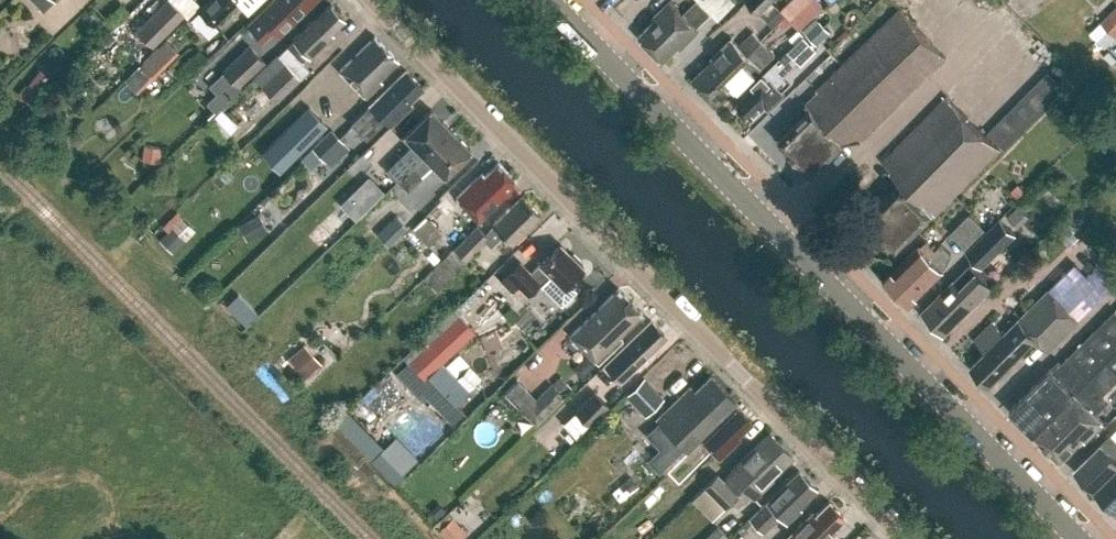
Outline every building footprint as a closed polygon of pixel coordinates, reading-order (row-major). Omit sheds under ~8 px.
[(136,29),(154,47),(186,15),(171,0),(166,0),(136,29)] [(186,21),(200,36),(237,0),(208,0),(186,21)] [(248,22),(262,37),(273,27),(279,34),(314,0),(272,0),(248,22)] [(640,35),(664,59),(679,44),(681,46),(699,29),(698,27),(712,13),(719,20),(736,3),(734,0),(671,0),(656,15),(654,21),(640,35)] [(774,0),(749,0),(748,1),(760,14),(774,0)] [(824,7),(818,0),(791,0),(781,9),(800,29),(824,7)] [(327,36),(344,19),(330,5),(287,47),(303,63),(329,38),(327,36)] [(1115,22),(1115,8),(1101,22),(1108,29),(1115,22)] [(901,9),(854,54),(819,89),(820,90),(806,103),(812,109),(781,139),(794,152),(793,153),(801,161),(801,160),(813,172),(843,143),(854,141),(859,141),(946,57),(901,9)] [(816,45),(830,31),(819,20),(806,34),(816,45)] [(152,79),(190,42),(177,29),(140,66),(152,79)] [(748,54),(762,40),(754,32),(741,45),(733,38),(716,55),(715,59),(696,78),(710,92),(722,80),(720,78),(737,61),(738,63),(747,54),(748,54)] [(764,72),(735,100),(740,104),(740,107),(741,109),(742,111),(743,113),(745,114),(747,115),(749,116),(751,116),(752,117),(764,105),(768,109),(784,92),(777,86),(785,78),(783,76),(799,61),(802,64),(817,49),(804,35),(765,73),(764,72)] [(379,79),(398,60),(374,36),(351,59),(340,69),(365,96),(381,81),(379,79)] [(757,61),(770,48),(762,40),(748,54),(747,54),(738,63),(737,61),(720,78),(722,80),(710,92),(720,102),(734,88),(738,91),(762,67),(757,61)] [(249,45),(223,70),(239,87),(266,62),(249,45)] [(277,55),(254,77),(277,101),(300,78),(277,55)] [(410,102),(423,89),(405,70),(350,124),(365,139),(385,120),(391,126),(413,105),(410,102)] [(1005,148),(1064,88),(1048,72),(988,132),(1005,148)] [(33,105),(49,83),(35,73),(27,85),(25,83),(17,94),(33,105)] [(934,213),(1000,148),(947,96),(882,161),(902,181),(866,217),(896,247),(932,211),(934,213)] [(334,115),(317,99),(299,117),(316,134),(334,115)] [(224,138),(238,125),(221,108),(207,121),(224,138)] [(399,179),(450,129),(431,109),(405,134),(415,145),(390,170),(399,179)] [(285,136),(300,125),(289,111),(274,122),(285,136)] [(325,161),(344,142),(331,129),(312,148),(325,161)] [(444,174),(470,150),(450,129),(399,179),(409,189),(434,164),(444,174)] [(159,161),(161,146),(144,144),(142,159),(159,161)] [(478,219),(516,182),(498,163),(479,181),(476,178),(457,197),(478,219)] [(522,196),(494,223),(495,225),(486,234),(478,226),(454,248),(465,259),(485,240),(490,246),(503,233),(512,243),(541,215),(522,196)] [(440,231),(459,213),(443,197),(424,215),(440,231)] [(360,202),(353,210),(359,216),(367,208),(360,202)] [(1000,217),(986,231),(966,250),(965,251),(982,268),(1017,233),(1012,229),(1027,215),(1015,203),(1000,217)] [(257,214),(238,225),(247,241),(266,230),(257,214)] [(389,245),(408,227),(400,219),(397,215),(378,234),(381,237),(389,245)] [(950,234),(966,250),(986,231),(970,215),(950,234)] [(944,268),(950,254),(941,244),(935,250),(926,241),(921,246),(919,244),(885,278),(909,303),(944,268)] [(568,283),(584,268),(580,264),(582,262),(574,254),(572,255),(560,244),(531,273),(520,262),(502,280),(512,291),(518,285),(527,295),(539,283),(561,306),(576,291),(568,283)] [(397,256),(405,263),(410,257),(402,250),(397,256)] [(436,290),(462,264),(449,251),(423,277),(436,290)] [(1066,293),(1081,310),(1115,281),(1100,264),(1066,293)] [(945,332),(991,287),(976,272),(960,288),(953,281),(923,310),(945,332)] [(618,335),(642,311),(619,288),(571,334),(598,362),(622,338),(618,335)] [(1046,349),(1077,317),(1048,289),(1019,319),(1018,318),(1003,333),(992,322),(974,341),(985,352),(970,367),(989,385),(1035,338),(1046,349)] [(1115,351),(1115,311),(1115,310),(1062,363),(1065,367),(1057,375),(1050,369),(1010,409),(1035,433),(1115,351)] [(460,314),(458,313),(409,359),(426,378),(430,375),(456,403),(482,378),(459,353),(446,366),(443,363),(456,350),(476,332),(460,314)] [(647,350),(664,334),(650,321),(604,365),(620,382),(650,353),(647,350)] [(305,378),(321,363),(304,344),(287,359),(305,378)] [(1035,433),(1061,459),(1083,436),(1086,439),(1103,422),(1095,414),(1105,405),(1098,399),(1115,381),(1115,351),(1035,433)] [(279,372),(289,362),(281,355),(272,364),(279,372)] [(688,450),(737,402),(711,374),(694,391),(690,386),(657,418),(688,450)] [(566,396),(573,389),(560,376),(553,383),(566,396)] [(626,396),(646,416),(664,398),(645,378),(626,396)] [(504,393),(536,425),(565,397),(551,383),(536,398),(518,380),(504,393)] [(576,436),(608,404),(595,390),(575,409),(576,410),(563,422),(576,436)] [(751,421),(738,407),(699,445),(699,444),(653,488),(670,506),(694,483),(692,471),(714,450),(720,456),(736,441),(734,438),(751,421)] [(722,480),(718,475),(705,487),(724,507),(743,488),(753,498),(772,479),(770,477),(792,456),(769,433),(728,472),(729,473),(722,480)] [(1096,488),(1115,468),(1115,440),(1110,433),(1076,467),(1096,488)] [(407,473),(382,449),(371,460),(396,484),(407,473)] [(492,462),(486,456),(479,463),(485,469),(492,462)] [(1096,488),(1115,508),(1115,468),(1096,488)] [(797,505),(815,488),(798,470),(749,518),(762,532),(779,515),(786,521),(800,507),(797,505)] [(826,537),(823,534),(842,515),(828,501),(814,514),(812,511),(784,538),(824,538),(826,537)] [(437,528),(445,538),(460,538),(467,534),(453,516),(437,528)] [(703,538),(725,538),(728,536),(717,525),(703,538)]
